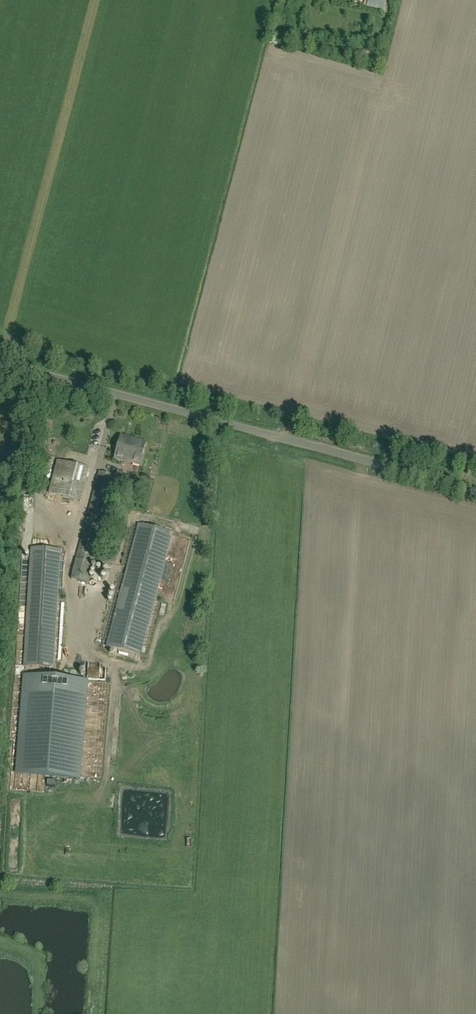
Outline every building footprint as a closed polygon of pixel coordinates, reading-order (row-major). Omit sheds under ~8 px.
[(120,436),(115,458),(141,465),(144,455),(142,455),(145,442),(120,436)] [(48,494),(81,502),(89,469),(57,460),(48,494)] [(75,559),(76,559),(71,579),(87,583),(92,564),(115,476),(99,471),(75,559)] [(139,523),(106,646),(141,656),(173,532),(139,523)] [(31,548),(31,558),(30,558),(23,667),(54,668),(60,560),(61,550),(31,548)] [(16,772),(80,778),(88,681),(23,676),(16,772)]
